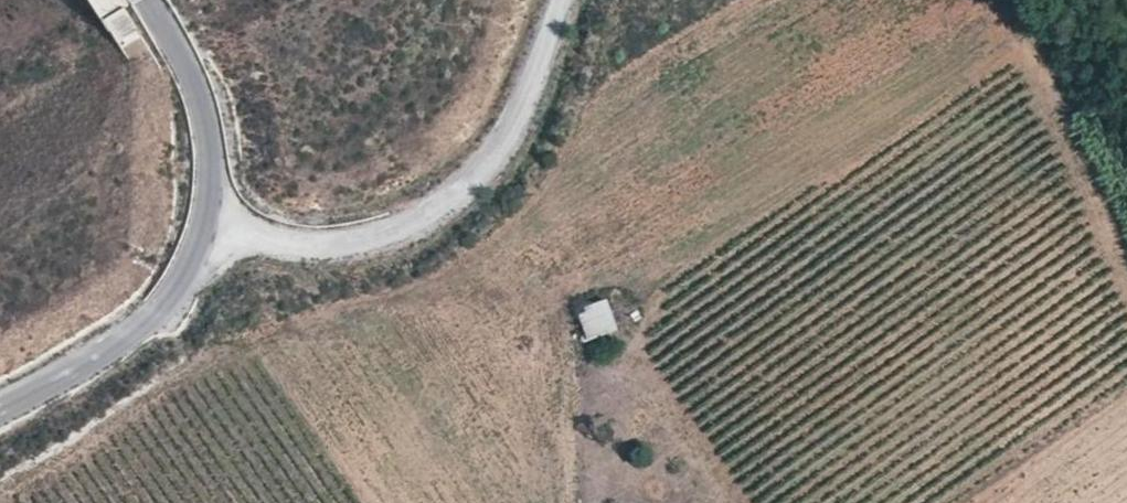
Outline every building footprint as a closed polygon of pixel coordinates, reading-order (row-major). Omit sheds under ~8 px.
[(105,18),(121,45),(140,33),(124,7),(105,18)] [(586,342),(618,330),(606,298),(574,310),(586,342)]
